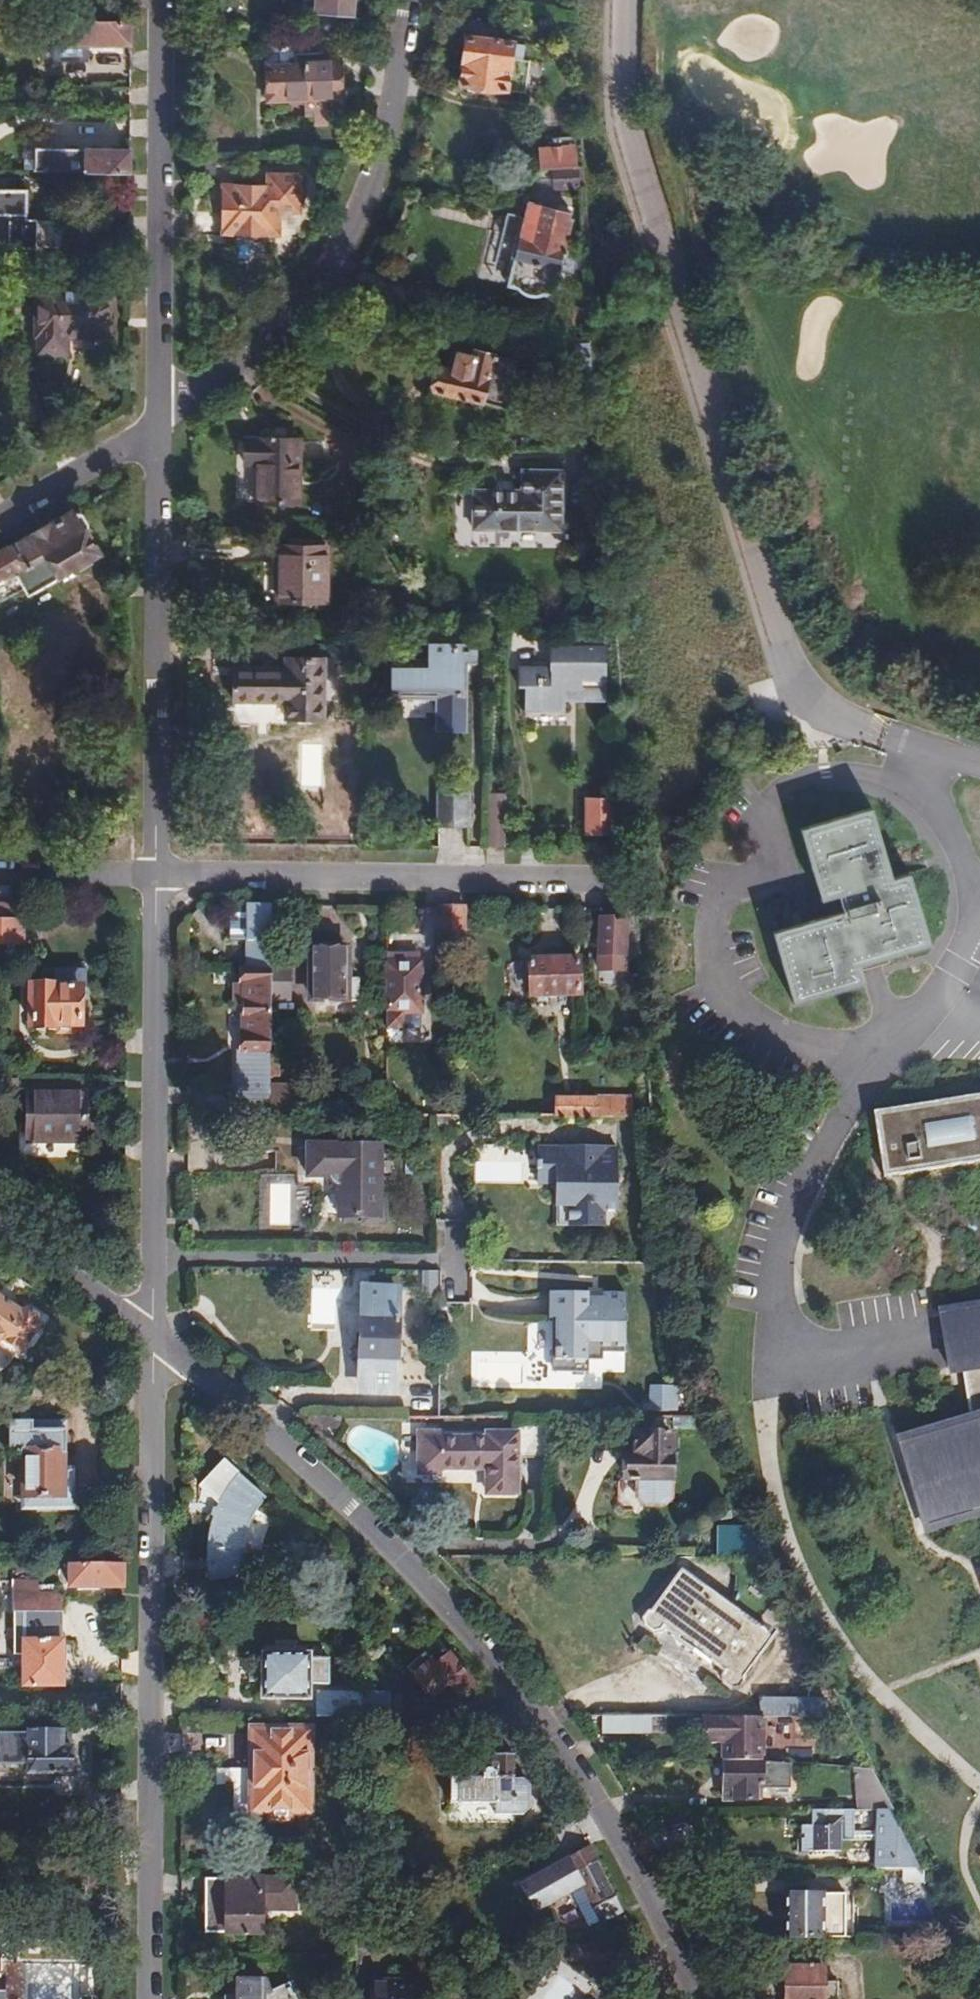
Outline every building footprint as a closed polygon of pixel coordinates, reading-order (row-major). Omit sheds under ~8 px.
[(313,7),(347,9),(347,0),(313,0),(313,7)] [(469,34),(464,35),(466,81),(525,79),(524,46),(515,46),(514,33),(493,34),(493,18),(469,18),(469,34)] [(74,44),(128,45),(128,20),(128,19),(50,19),(49,58),(74,58),(74,44)] [(282,65),(283,40),(258,39),(256,74),(282,75),(282,65)] [(282,75),(256,74),(256,107),(293,108),(292,113),(292,126),(315,126),(315,109),(321,109),(322,90),(330,90),(331,67),(282,65),(282,75)] [(330,90),(322,90),(321,109),(329,110),(330,90)] [(574,162),(571,129),(551,129),(551,145),(536,145),(535,162),(574,162)] [(73,172),(126,172),(126,148),(32,147),(32,172),(73,172)] [(549,188),(574,186),(573,169),(548,170),(549,188)] [(73,189),(126,190),(126,172),(73,172),(73,189)] [(242,189),(211,189),(212,234),(234,234),(236,237),(247,237),(249,234),(262,235),(262,212),(283,212),(283,206),(285,205),(287,203),(288,201),(289,200),(289,198),(290,196),(290,195),(290,193),(289,190),(288,188),(287,187),(286,185),(285,184),(284,183),(284,177),(253,176),(253,189),(251,189),(251,193),(242,193),(242,189)] [(25,238),(26,218),(16,217),(16,188),(14,188),(14,178),(0,178),(0,237),(25,238)] [(524,213),(514,259),(556,269),(565,222),(524,213)] [(0,237),(0,246),(25,246),(25,238),(0,237)] [(33,291),(31,352),(62,353),(63,336),(104,336),(105,291),(33,291)] [(565,371),(588,369),(586,342),(563,344),(564,345),(550,346),(552,370),(565,369),(565,371)] [(434,366),(428,389),(503,407),(514,361),(469,350),(467,358),(452,354),(448,370),(434,366)] [(234,429),(230,456),(243,458),(239,496),(281,501),(287,436),(234,429)] [(514,492),(484,491),(483,529),(552,530),(552,471),(514,471),(514,492)] [(483,529),(484,491),(464,491),(464,529),(483,529)] [(68,511),(11,544),(0,551),(0,581),(10,575),(19,590),(23,596),(57,576),(53,569),(89,546),(68,511)] [(263,564),(274,565),(274,547),(263,547),(263,564)] [(274,547),(274,565),(273,602),(318,604),(318,548),(304,548),(289,547),(274,547)] [(0,581),(0,601),(19,590),(10,575),(0,581)] [(459,731),(460,676),(455,676),(455,665),(460,665),(470,665),(470,642),(421,641),(420,662),(384,662),(383,698),(397,699),(397,694),(429,695),(428,730),(459,731)] [(511,670),(511,691),(518,691),(518,713),(558,714),(558,702),(599,702),(598,648),(543,648),(543,670),(511,670)] [(224,669),(224,703),(278,705),(278,719),(317,721),(317,661),(279,660),(278,671),(224,669)] [(462,791),(432,789),(432,827),(462,828),(462,791)] [(479,846),(503,846),(503,824),(504,824),(504,793),(488,794),(489,825),(478,825),(479,846)] [(611,801),(585,801),(585,835),(611,835),(611,801)] [(834,914),(763,934),(783,1007),(856,987),(851,968),(920,948),(898,876),(881,881),(861,809),(790,830),(811,901),(829,896),(834,914)] [(12,902),(0,902),(0,961),(3,961),(2,945),(15,945),(15,941),(23,942),(23,922),(15,922),(15,919),(12,919),(12,902)] [(267,964),(268,904),(245,904),(244,957),(239,957),(239,970),(229,970),(229,995),(239,996),(238,1041),(231,1041),(231,1107),(247,1107),(265,1107),(265,1091),(266,1043),(266,996),(267,964)] [(433,934),(449,934),(450,907),(433,906),(433,934)] [(466,934),(466,907),(450,907),(449,934),(466,934)] [(623,958),(623,918),(597,917),(596,958),(623,958)] [(631,958),(628,919),(623,918),(623,958),(631,958)] [(307,950),(306,996),(336,997),(336,999),(350,1000),(350,975),(336,975),(337,950),(307,950)] [(516,955),(515,997),(561,998),(563,956),(516,955)] [(411,958),(383,957),(381,1013),(414,1014),(415,966),(411,966),(411,958)] [(283,964),(267,964),(266,996),(282,996),(283,964)] [(27,988),(27,1038),(49,1038),(49,1036),(76,1036),(77,989),(52,989),(52,988),(27,988)] [(266,1043),(265,1091),(273,1090),(273,1043),(266,1043)] [(555,1111),(622,1112),(622,1086),(545,1086),(545,1111),(555,1111)] [(864,1114),(875,1180),(979,1162),(979,1095),(864,1114)] [(26,1097),(26,1143),(82,1143),(83,1098),(26,1097)] [(265,1107),(247,1107),(247,1122),(287,1123),(287,1108),(265,1107)] [(545,1123),(545,1111),(523,1111),(523,1155),(544,1155),(545,1123)] [(555,1111),(545,1111),(545,1123),(555,1124),(555,1111)] [(287,1135),(287,1123),(247,1122),(247,1134),(287,1135)] [(82,1143),(26,1143),(26,1151),(82,1151),(82,1143)] [(331,1181),(330,1221),(377,1223),(379,1145),(298,1143),(297,1180),(331,1181)] [(262,1225),(289,1225),(289,1183),(263,1182),(262,1225)] [(361,1318),(351,1318),(351,1365),(362,1365),(362,1393),(392,1393),(391,1290),(361,1290),(361,1318)] [(600,1370),(623,1370),(621,1291),(543,1293),(544,1323),(533,1323),(534,1366),(571,1365),(572,1385),(582,1385),(582,1377),(600,1376),(600,1370)] [(0,1302),(0,1308),(8,1313),(11,1309),(0,1302)] [(18,1356),(37,1327),(35,1325),(34,1318),(25,1312),(18,1313),(11,1309),(8,1313),(0,1308),(0,1344),(18,1356)] [(931,1317),(940,1370),(952,1368),(961,1423),(890,1444),(913,1520),(979,1499),(979,1309),(931,1317)] [(662,1401),(662,1383),(646,1383),(646,1401),(637,1401),(637,1407),(670,1407),(670,1401),(662,1401)] [(428,1418),(452,1418),(452,1406),(428,1406),(428,1418)] [(28,1432),(28,1421),(11,1420),(10,1460),(27,1460),(27,1504),(62,1504),(62,1495),(63,1477),(63,1460),(67,1460),(68,1433),(28,1432)] [(68,1422),(28,1421),(28,1432),(68,1433),(68,1422)] [(622,1450),(622,1479),(632,1479),(632,1498),(647,1498),(647,1479),(669,1478),(670,1429),(633,1429),(633,1450),(622,1450)] [(443,1435),(420,1435),(420,1475),(443,1474),(443,1469),(488,1470),(488,1494),(518,1494),(518,1435),(488,1435),(488,1441),(443,1441),(443,1435)] [(220,1461),(197,1486),(215,1503),(208,1532),(207,1539),(207,1572),(244,1572),(243,1562),(242,1552),(242,1543),(244,1533),(246,1523),(250,1514),(255,1505),(260,1497),(220,1461)] [(76,1478),(63,1477),(62,1495),(76,1496),(76,1478)] [(62,1495),(62,1504),(76,1504),(76,1496),(62,1495)] [(757,1553),(742,1524),(711,1524),(711,1554),(757,1553)] [(67,1590),(121,1590),(121,1564),(67,1564),(67,1576),(67,1590)] [(642,1609),(637,1615),(639,1622),(648,1629),(656,1629),(659,1624),(719,1667),(716,1670),(717,1678),(723,1683),(732,1683),(737,1675),(735,1673),(764,1633),(673,1568),(645,1609),(642,1609)] [(23,1688),(72,1688),(72,1645),(61,1645),(61,1614),(12,1613),(12,1650),(23,1664),(23,1688)] [(447,1683),(459,1696),(473,1683),(435,1640),(421,1652),(428,1660),(411,1674),(427,1692),(437,1692),(447,1683)] [(312,1646),(261,1646),(260,1696),(312,1697),(312,1646)] [(421,1652),(404,1666),(411,1674),(428,1660),(421,1652)] [(763,1714),(825,1713),(824,1692),(763,1693),(763,1714)] [(323,1697),(323,1715),(363,1715),(363,1697),(323,1697)] [(717,1760),(754,1760),(753,1714),(696,1715),(697,1742),(717,1742),(717,1760)] [(637,1717),(601,1718),(601,1734),(626,1734),(626,1730),(637,1729),(637,1717)] [(19,1747),(19,1757),(65,1757),(65,1725),(0,1724),(0,1747),(19,1747)] [(228,1771),(228,1814),(268,1814),(268,1822),(287,1822),(287,1814),(307,1815),(308,1731),(248,1730),(247,1771),(228,1771)] [(489,1770),(446,1770),(445,1802),(510,1802),(511,1753),(489,1753),(489,1770)] [(754,1798),(754,1760),(717,1760),(718,1798),(754,1798)] [(883,1803),(865,1767),(851,1767),(852,1804),(862,1803),(883,1803)] [(913,1861),(883,1803),(862,1803),(863,1862),(913,1861)] [(593,1925),(619,1910),(596,1867),(598,1866),(587,1845),(574,1852),(585,1873),(576,1878),(590,1905),(583,1908),(593,1925)] [(884,1874),(883,1894),(897,1895),(898,1874),(884,1874)] [(204,1881),(203,1936),(258,1937),(259,1906),(291,1906),(291,1882),(204,1881)] [(783,1936),(821,1936),(821,1892),(784,1893),(783,1936)] [(594,1960),(636,1960),(635,1946),(594,1946),(594,1960)] [(788,1998),(842,1998),(843,1971),(818,1971),(818,1955),(788,1955),(788,1998)] [(259,1980),(221,1980),(221,1998),(259,1998),(259,1980)] [(372,1998),(416,1998),(417,1985),(372,1983),(372,1998)]
